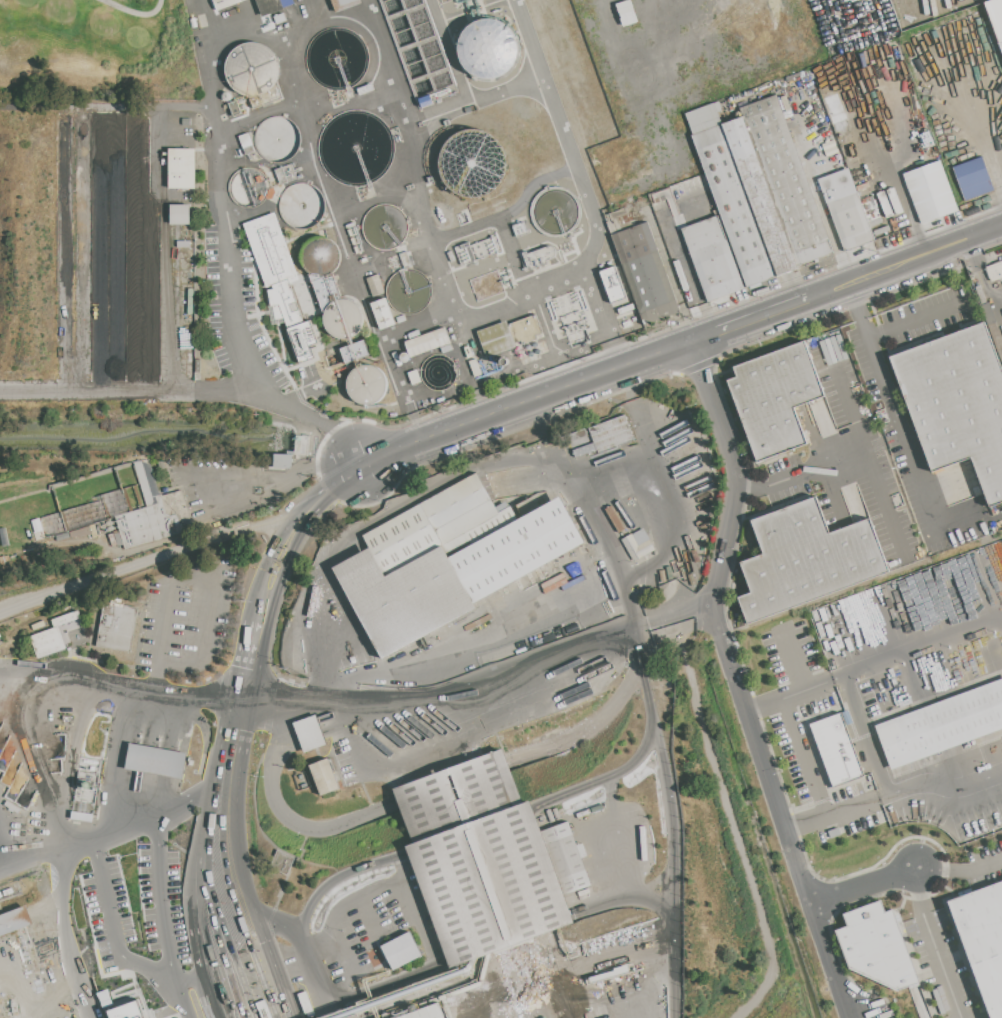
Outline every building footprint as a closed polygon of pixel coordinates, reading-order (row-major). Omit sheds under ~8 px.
[(241,1),(241,0),(210,0),(214,11),(241,1)] [(291,0),(255,0),(259,15),(293,7),(291,0)] [(332,12),(359,5),(357,0),(329,0),(332,12)] [(617,2),(621,25),(635,23),(632,0),(617,2)] [(1001,47),(1001,0),(988,0),(1001,47)] [(452,64),(506,83),(523,34),(470,15),(452,64)] [(285,98),(268,39),(222,53),(233,92),(245,88),(251,108),(285,98)] [(799,269),(743,117),(740,110),(776,97),(834,256),(799,269)] [(721,125),(693,135),(685,113),(713,103),(721,125)] [(777,277),(721,125),(743,117),(799,269),(777,277)] [(693,135),(721,125),(777,277),(749,287),(693,135)] [(168,188),(195,188),(195,148),(169,148),(168,188)] [(965,198),(953,166),(981,156),(992,188),(965,198)] [(922,223),(903,174),(939,161),(958,210),(922,223)] [(853,179),(865,174),(860,162),(848,166),(853,179)] [(900,213),(892,188),(877,193),(884,217),(900,213)] [(846,250),(828,203),(858,192),(876,239),(846,250)] [(870,224),(880,222),(874,200),(863,202),(867,217),(868,217),(870,224)] [(190,204),(170,204),(170,224),(189,225),(190,204)] [(636,225),(611,235),(605,216),(630,207),(636,225)] [(244,222),(264,289),(274,324),(286,320),(299,362),(314,358),(311,346),(318,344),(310,319),(302,322),(290,282),(297,280),(276,212),(244,222)] [(708,301),(682,229),(717,216),(743,289),(708,301)] [(611,235),(636,225),(648,221),(680,311),(644,324),(611,235)] [(302,255),(323,316),(323,320),(328,335),(346,339),(348,344),(354,342),(355,333),(360,331),(362,319),(356,301),(338,298),(334,286),(335,281),(339,255),(334,240),(324,238),(304,245),(302,255)] [(987,267),(1001,262),(1001,278),(992,281),(987,267)] [(599,271),(611,303),(626,297),(614,265),(599,271)] [(379,330),(395,324),(386,298),(370,303),(379,330)] [(990,302),(1001,335),(1001,360),(982,305),(990,302)] [(506,321),(477,330),(485,357),(515,347),(514,345),(542,336),(536,314),(507,323),(506,321)] [(985,321),(1001,367),(1001,502),(988,507),(969,455),(931,469),(890,356),(985,321)] [(404,340),(409,356),(440,348),(441,352),(451,349),(445,328),(404,340)] [(339,348),(344,364),(370,356),(364,339),(339,348)] [(733,366),(805,340),(825,395),(795,407),(808,442),(757,461),(727,380),(737,376),(733,366)] [(348,402),(384,403),(385,367),(349,366),(348,402)] [(585,427),(586,429),(568,434),(575,457),(587,453),(588,456),(634,443),(626,415),(585,427)] [(291,454),(273,454),(273,467),(291,467),(291,454)] [(125,550),(115,517),(147,507),(133,463),(149,458),(161,495),(182,489),(194,528),(125,550)] [(443,546),(421,504),(478,474),(500,516),(443,546)] [(747,623),(738,598),(751,593),(741,564),(763,556),(750,519),(818,495),(831,531),(871,517),(891,571),(747,623)] [(382,658),(333,567),(370,547),(386,577),(443,546),(449,557),(561,496),(585,541),(473,601),(476,608),(382,658)] [(988,507),(1001,502),(1001,511),(991,515),(988,507)] [(370,547),(363,535),(421,504),(443,546),(386,577),(370,547)] [(633,561),(654,550),(643,528),(622,539),(633,561)] [(138,608),(131,652),(97,646),(104,603),(112,604),(113,596),(124,598),(123,606),(138,608)] [(38,658),(30,637),(54,628),(52,620),(79,610),(81,618),(59,626),(67,648),(38,658)] [(876,726),(1001,680),(1001,730),(892,770),(876,726)] [(810,725),(841,713),(863,774),(832,785),(810,725)] [(294,723),(316,715),(321,729),(341,721),(343,726),(323,733),(326,743),(304,752),(294,723)] [(130,742),(187,753),(182,779),(162,776),(155,796),(150,795),(156,775),(125,769),(130,742)] [(451,967),(407,845),(413,843),(394,790),(503,750),(523,803),(530,801),(541,830),(567,821),(576,846),(583,843),(588,857),(581,859),(591,887),(565,896),(574,922),(451,967)] [(310,766),(328,758),(340,788),(321,795),(310,766)] [(991,1017),(1001,1017),(1001,881),(948,901),(991,1017)] [(894,908),(884,911),(881,900),(842,912),(846,926),(835,929),(847,970),(899,990),(917,985),(894,908)] [(33,924),(26,905),(0,914),(0,936),(33,924)] [(393,970),(381,946),(410,931),(423,955),(393,970)] [(138,999),(107,1010),(109,1017),(145,1017),(138,999)] [(439,1001),(445,1017),(393,1017),(439,1001)]
